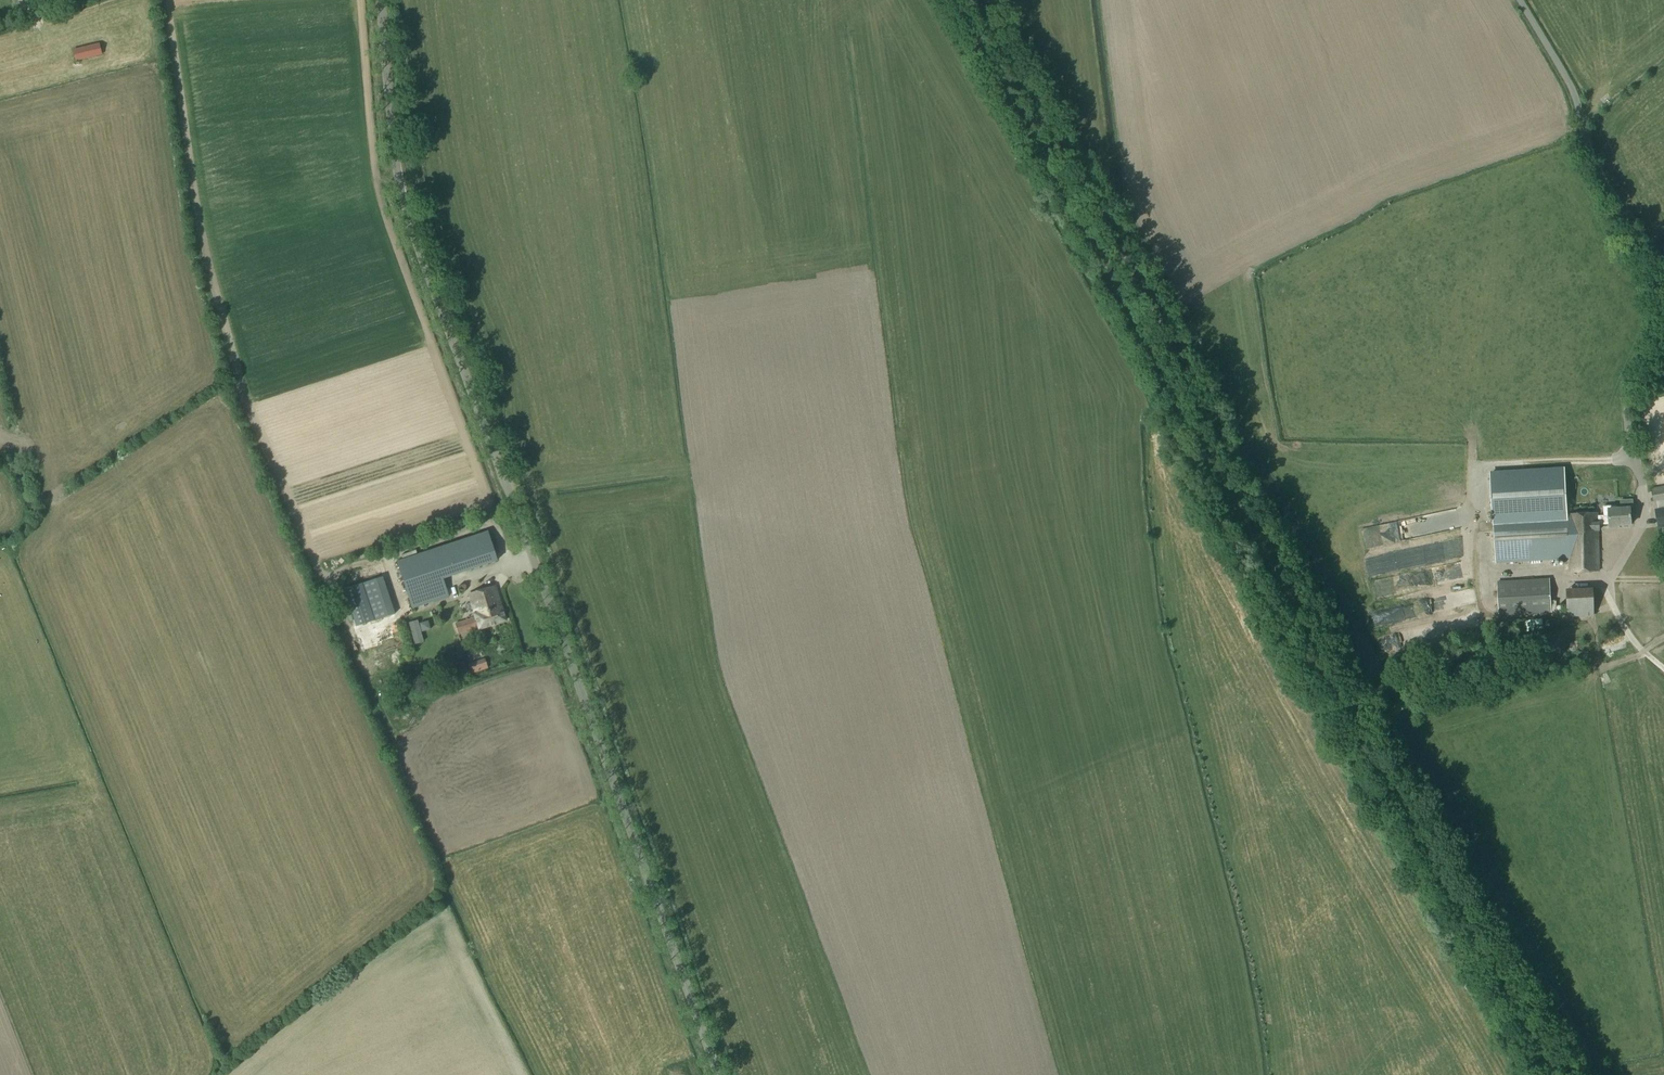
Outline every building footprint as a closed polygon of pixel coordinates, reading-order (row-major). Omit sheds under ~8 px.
[(73,49),(76,61),(102,55),(99,43),(73,49)] [(1656,488),(1651,489),(1653,501),(1663,499),(1663,486),(1656,488)] [(1631,525),(1630,508),(1608,509),(1609,516),(1598,517),(1597,513),(1571,515),(1571,512),(1493,517),(1496,563),(1563,559),(1563,562),(1568,562),(1568,573),(1600,571),(1597,531),(1599,531),(1598,525),(1609,524),(1610,528),(1621,528),(1621,526),(1631,525)] [(1655,511),(1659,528),(1663,527),(1663,509),(1655,511)] [(487,531),(396,561),(412,608),(448,596),(442,578),(497,560),(487,531)] [(1550,580),(1498,583),(1500,614),(1552,611),(1550,580)] [(496,587),(467,595),(475,617),(455,623),(457,633),(477,627),(478,630),(506,621),(496,587)] [(1586,598),(1557,598),(1557,620),(1586,620),(1586,598)] [(417,620),(409,623),(415,645),(423,642),(420,631),(427,630),(429,626),(428,621),(418,624),(417,620)]
